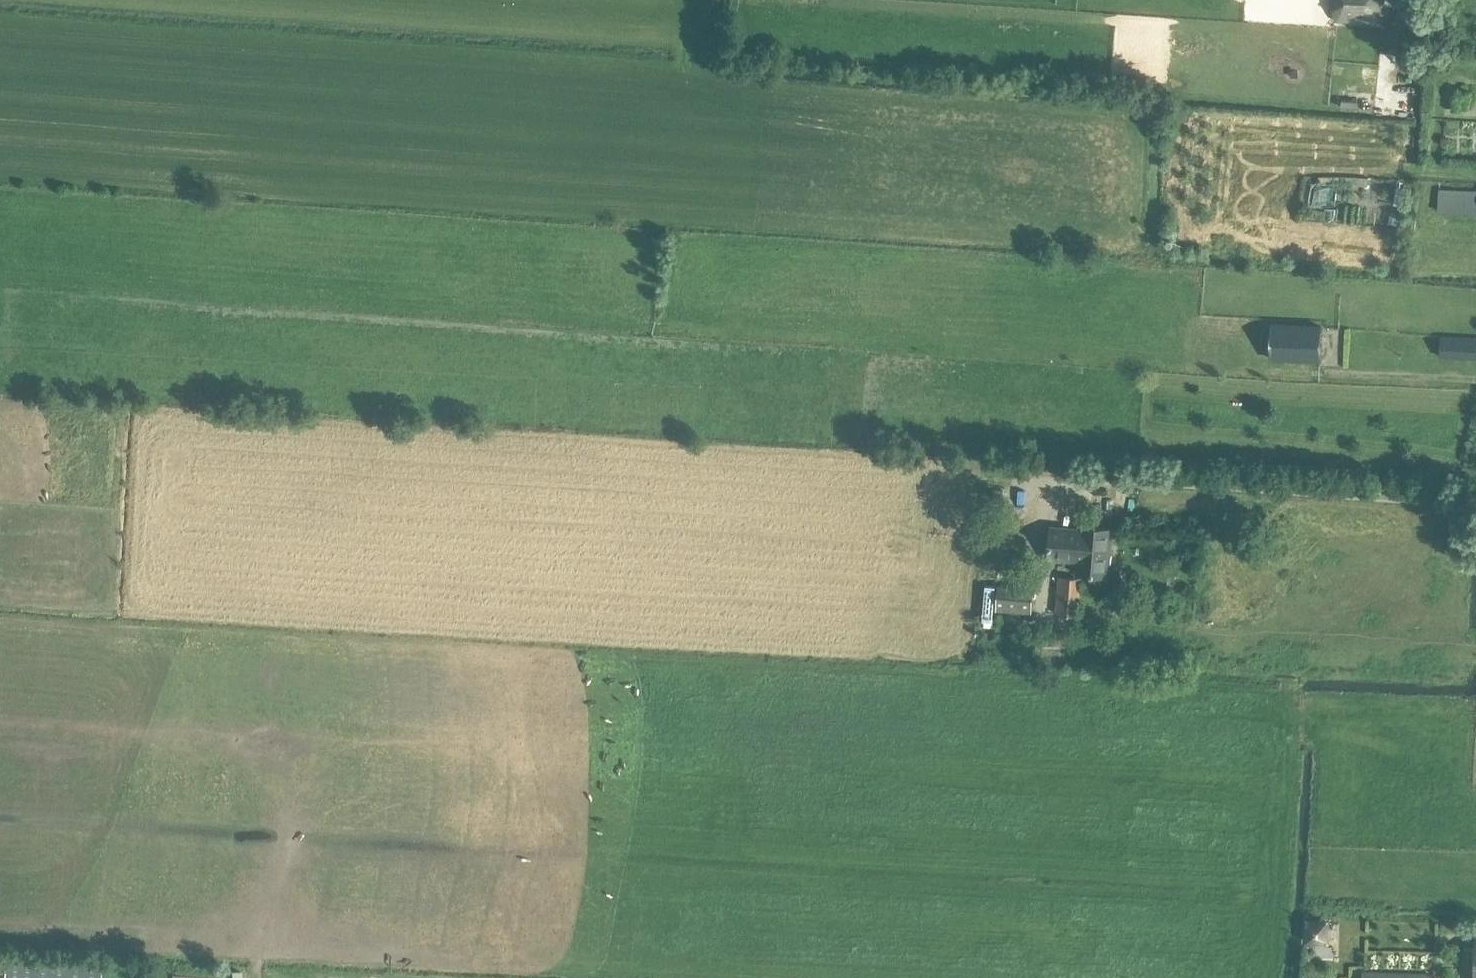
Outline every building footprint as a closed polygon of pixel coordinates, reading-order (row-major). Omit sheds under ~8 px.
[(1336,22),(1380,23),(1386,10),(1386,0),(1332,0),(1331,11),(1336,22)] [(1450,190),(1449,211),(1475,212),(1475,190),(1450,190)] [(1272,358),(1316,361),(1321,361),(1323,327),(1274,324),(1272,358)] [(1475,359),(1475,338),(1442,336),(1441,357),(1475,359)] [(1083,525),(1082,529),(1053,527),(1050,557),(1080,560),(1079,573),(1109,576),(1113,528),(1083,525)] [(1061,614),(1079,616),(1082,578),(1061,576),(1058,611),(1061,614)] [(996,611),(1032,614),(1033,587),(999,583),(996,611)] [(102,970),(5,963),(4,977),(101,977),(102,970)]
